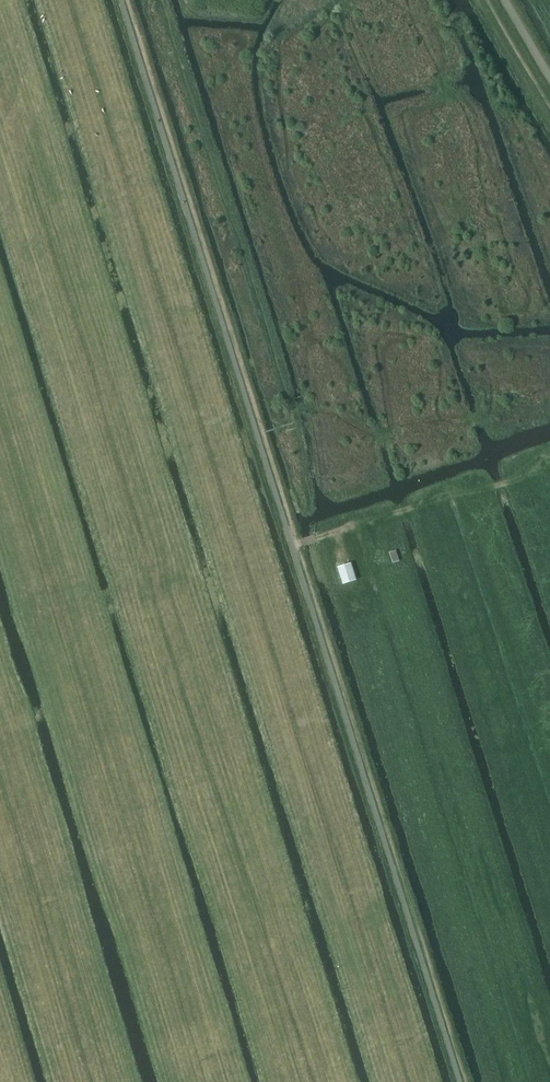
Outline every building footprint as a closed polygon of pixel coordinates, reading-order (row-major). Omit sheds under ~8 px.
[(350,563),(338,567),(343,584),(356,580),(350,563)]
